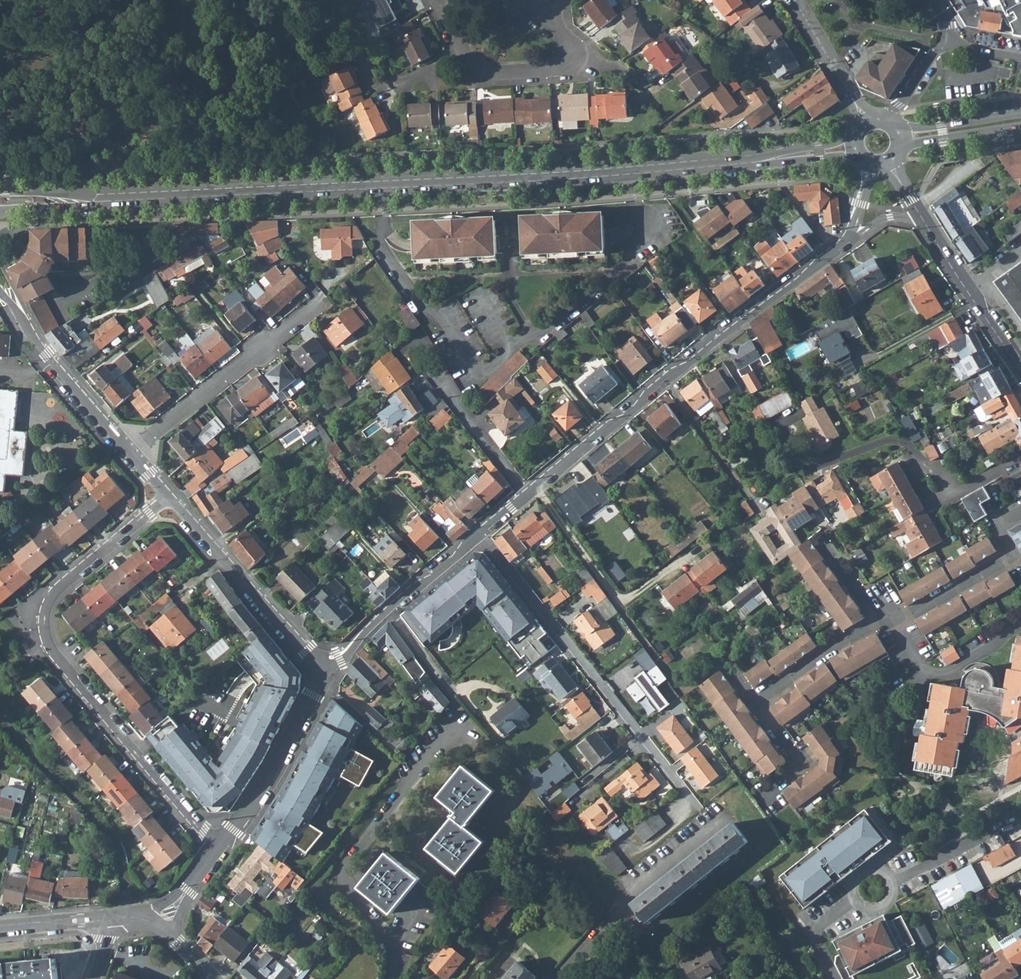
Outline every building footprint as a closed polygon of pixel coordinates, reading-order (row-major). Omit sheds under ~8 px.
[(365,5),(373,20),(374,19),(383,36),(400,27),(396,19),(394,20),(392,15),(395,13),(404,9),(400,0),(374,0),(367,4),(365,5)] [(613,19),(618,16),(612,8),(607,0),(593,0),(585,6),(596,21),(597,20),(602,27),(613,19)] [(733,24),(752,10),(747,4),(745,5),(741,0),(706,0),(707,2),(710,2),(714,1),(731,25),(733,24)] [(957,12),(966,7),(962,0),(950,0),(957,12)] [(972,27),(1013,35),(1014,31),(1002,4),(995,7),(995,9),(988,8),(983,0),(962,0),(966,7),(957,12),(959,15),(972,27)] [(1013,35),(1020,36),(1020,0),(1000,0),(1002,4),(1014,31),(1013,35)] [(631,53),(640,46),(651,38),(634,14),(637,12),(632,5),(618,16),(613,19),(617,26),(615,27),(624,40),(626,43),(624,44),(631,53)] [(761,50),(762,50),(770,44),(782,35),(784,34),(779,28),(777,29),(770,21),(764,12),(759,5),(752,10),(733,24),(739,31),(744,27),(761,50)] [(402,26),(395,13),(392,15),(394,20),(396,19),(400,27),(402,26)] [(770,21),(777,29),(779,28),(772,19),(770,21)] [(404,47),(414,65),(434,55),(429,43),(427,44),(425,45),(422,38),(424,37),(425,37),(421,28),(417,30),(412,21),(402,26),(400,27),(391,32),(396,42),(400,39),(404,47)] [(678,54),(683,61),(691,55),(673,31),(665,37),(672,45),(676,42),(682,51),(678,54)] [(783,79),(792,74),(790,71),(799,66),(799,65),(786,43),(782,35),(770,44),(770,45),(762,51),(778,78),(781,76),(783,79)] [(664,74),(673,68),(675,67),(683,61),(678,54),(682,51),(676,42),(672,45),(665,37),(655,44),(651,38),(640,46),(644,52),(643,52),(650,61),(653,59),(660,68),(664,74)] [(396,42),(400,49),(404,47),(400,39),(396,42)] [(905,74),(920,50),(894,44),(879,67),(868,60),(856,79),(860,87),(888,100),(899,83),(900,84),(906,75),(905,74)] [(694,99),(717,83),(706,68),(704,69),(693,54),(691,55),(683,61),(675,67),(680,74),(678,75),(677,76),(683,84),(694,99)] [(650,61),(656,70),(660,68),(653,59),(650,61)] [(736,76),(736,77),(749,68),(746,62),(733,72),(736,76)] [(338,103),(342,112),(355,106),(364,101),(361,93),(362,92),(358,82),(356,83),(353,79),(355,78),(357,77),(352,66),(324,79),(323,82),(328,92),(330,93),(336,90),(342,101),(338,103)] [(792,74),(792,75),(801,70),(799,66),(790,71),(792,74)] [(792,111),(801,105),(802,103),(830,84),(823,72),(784,100),(792,111)] [(288,85),(291,91),(300,86),(296,80),(288,85)] [(709,107),(712,105),(713,104),(723,117),(739,106),(721,81),(701,96),(709,107)] [(681,86),(692,101),(694,99),(683,84),(681,86)] [(834,104),(840,100),(830,84),(802,103),(805,108),(810,115),(813,119),(834,104)] [(758,108),(767,102),(769,100),(759,86),(748,94),(754,101),(758,108)] [(589,97),(590,119),(601,118),(601,116),(609,116),(609,117),(628,116),(626,92),(614,92),(614,94),(615,96),(608,97),(607,94),(597,95),(597,96),(589,97)] [(551,100),(553,118),(560,118),(560,121),(562,121),(579,120),(590,119),(589,97),(589,94),(572,95),(572,98),(559,99),(559,100),(551,100)] [(357,113),(370,140),(388,131),(380,114),(374,104),(370,98),(364,101),(355,106),(358,113),(357,113)] [(515,122),(515,124),(553,122),(553,118),(551,100),(551,98),(540,99),(540,100),(540,102),(525,103),(525,101),(525,99),(514,99),(515,122)] [(477,105),(478,126),(485,126),(485,124),(515,122),(514,99),(484,101),(484,104),(477,105)] [(447,105),(448,125),(469,124),(470,136),(479,136),(478,126),(477,105),(476,101),(468,102),(468,104),(447,105)] [(755,110),(744,118),(751,127),(752,128),(768,117),(774,112),(767,102),(758,108),(755,110)] [(409,105),(410,126),(432,125),(432,128),(440,127),(439,103),(409,105)] [(712,105),(721,118),(723,117),(713,104),(712,105)] [(380,114),(388,131),(391,129),(383,113),(380,114)] [(315,144),(320,154),(329,154),(325,141),(315,144)] [(1018,184),(1020,184),(1020,178),(1020,151),(1001,154),(999,156),(1018,184)] [(795,185),(795,195),(799,201),(811,200),(811,204),(810,204),(811,213),(819,212),(819,210),(824,210),(825,225),(841,223),(838,197),(831,198),(829,197),(832,192),(826,188),(823,192),(821,191),(821,183),(795,185)] [(933,204),(955,239),(957,237),(974,225),(978,222),(975,217),(974,218),(959,195),(960,195),(959,193),(955,187),(933,204)] [(975,217),(978,222),(982,219),(963,190),(959,193),(960,195),(959,195),(974,218),(975,217)] [(1012,210),(1020,204),(1020,190),(1006,202),(1012,210)] [(731,221),(734,226),(744,218),(745,220),(754,214),(743,199),(737,200),(731,205),(729,202),(721,208),(731,221)] [(707,239),(731,221),(721,208),(719,206),(712,211),(709,207),(708,207),(707,207),(707,208),(706,208),(705,208),(704,209),(703,209),(702,210),(701,210),(700,211),(699,211),(699,212),(698,212),(697,212),(699,215),(702,219),(696,223),(707,239)] [(522,220),(523,253),(539,252),(539,254),(588,251),(588,250),(604,249),(603,235),(602,216),(586,217),(586,214),(577,214),(577,217),(547,218),(547,216),(538,216),(538,219),(522,220)] [(782,239),(798,261),(814,250),(805,238),(813,232),(803,218),(794,224),(793,230),(782,239)] [(415,244),(416,258),(431,257),(431,259),(480,256),(480,255),(496,254),(495,221),(478,222),(478,219),(469,219),(469,222),(439,223),(439,221),(430,221),(430,224),(414,224),(415,244)] [(280,235),(279,220),(245,221),(258,246),(280,235)] [(1008,244),(1020,234),(1020,221),(1002,235),(1008,244)] [(221,223),(185,224),(186,237),(210,236),(219,253),(232,246),(227,235),(223,237),(222,235),(221,223)] [(756,246),(778,276),(798,261),(782,239),(771,224),(766,227),(773,238),(775,236),(781,243),(772,250),(764,240),(756,246)] [(958,243),(971,261),(990,248),(974,225),(957,237),(960,241),(958,243)] [(322,229),(323,250),(333,250),(333,260),(342,259),(344,256),(353,256),(352,239),(352,226),(335,227),(335,229),(322,229)] [(352,226),(352,239),(364,239),(357,226),(352,226)] [(740,233),(736,228),(713,246),(716,251),(740,233)] [(13,270),(48,335),(60,327),(42,295),(55,288),(49,276),(58,259),(87,258),(86,229),(35,231),(36,248),(34,253),(35,254),(33,259),(31,258),(28,262),(13,270)] [(275,251),(285,246),(280,235),(258,246),(263,257),(264,257),(275,251)] [(156,271),(160,278),(166,275),(169,280),(177,275),(179,277),(205,262),(207,267),(213,264),(203,244),(156,271)] [(652,265),(659,275),(663,272),(664,272),(656,262),(661,258),(657,253),(648,260),(652,265)] [(852,271),(864,291),(885,279),(874,258),(852,271)] [(1020,319),(1020,262),(994,282),(1020,319)] [(833,264),(833,263),(796,290),(805,302),(833,282),(834,285),(834,287),(838,292),(834,295),(845,310),(849,307),(854,304),(857,303),(850,291),(833,264)] [(283,274),(276,266),(265,276),(272,284),(266,289),(268,291),(257,301),(271,317),(282,307),(306,287),(290,268),(283,274)] [(743,266),(733,273),(734,276),(735,276),(739,281),(749,296),(755,291),(756,292),(759,290),(758,287),(763,283),(754,270),(748,274),(743,266)] [(903,278),(906,284),(923,275),(919,269),(903,278)] [(142,278),(158,307),(171,299),(160,278),(156,271),(142,278)] [(905,285),(920,312),(923,311),(927,318),(942,310),(923,275),(906,284),(905,285)] [(714,290),(730,312),(750,297),(749,296),(739,281),(735,276),(734,276),(714,290)] [(210,285),(205,279),(196,284),(202,291),(210,285)] [(659,288),(673,306),(676,303),(679,301),(665,284),(659,288)] [(850,291),(857,303),(865,298),(857,286),(850,291)] [(182,299),(185,302),(195,295),(190,289),(179,295),(182,299)] [(686,302),(701,322),(716,310),(702,290),(699,292),(686,302)] [(226,314),(241,332),(256,320),(242,301),(226,314)] [(676,303),(673,306),(677,311),(683,307),(679,301),(676,303)] [(400,305),(403,310),(409,306),(406,302),(400,305)] [(849,307),(854,317),(859,314),(854,304),(849,307)] [(352,309),(363,322),(369,318),(358,305),(352,309)] [(403,310),(399,314),(411,331),(421,324),(409,306),(403,310)] [(758,338),(767,354),(778,348),(783,345),(769,321),(779,314),(773,306),(759,317),(750,323),(752,325),(758,338)] [(653,329),(667,347),(677,339),(681,336),(683,339),(691,333),(699,328),(683,307),(677,311),(675,313),(663,321),(656,312),(646,319),(653,329)] [(854,317),(849,307),(845,310),(813,328),(821,342),(816,345),(822,355),(826,352),(828,355),(829,357),(831,356),(834,362),(836,366),(851,358),(849,354),(851,353),(847,346),(845,347),(843,343),(839,335),(841,333),(844,332),(845,333),(848,339),(855,335),(857,338),(864,335),(854,317)] [(325,330),(337,345),(364,324),(363,322),(352,309),(352,308),(325,330)] [(581,315),(590,328),(596,323),(587,310),(581,315)] [(139,320),(143,325),(148,322),(145,316),(139,320)] [(124,330),(114,317),(91,335),(101,348),(124,330)] [(940,326),(949,343),(950,342),(964,335),(961,329),(955,318),(940,326)] [(132,327),(136,333),(142,328),(138,323),(132,327)] [(961,329),(964,335),(974,329),(975,329),(972,323),(961,329)] [(47,335),(64,356),(65,355),(76,346),(83,341),(75,332),(69,337),(60,326),(60,327),(48,335),(47,335)] [(196,344),(198,346),(216,331),(212,326),(194,341),(196,344)] [(932,338),(938,349),(949,343),(940,326),(927,333),(931,339),(932,338)] [(142,331),(154,347),(156,345),(145,329),(142,331)] [(559,340),(568,334),(564,329),(556,335),(559,340)] [(960,356),(963,360),(984,349),(974,329),(964,335),(950,342),(954,351),(958,351),(961,350),(963,354),(960,356)] [(198,346),(212,364),(232,348),(217,330),(216,331),(198,346)] [(8,357),(10,357),(11,334),(0,333),(0,356),(8,357)] [(181,356),(197,376),(212,364),(198,346),(196,344),(194,341),(188,333),(180,339),(185,345),(187,344),(191,348),(181,356)] [(913,340),(917,346),(931,339),(927,333),(913,340)] [(65,355),(75,368),(76,368),(101,348),(91,335),(83,341),(76,346),(65,355)] [(616,350),(621,355),(639,341),(634,336),(616,350)] [(293,354),(306,371),(322,359),(327,365),(333,361),(328,354),(315,338),(293,354)] [(731,352),(740,369),(761,357),(776,386),(783,383),(778,373),(767,354),(758,338),(752,341),(741,348),(740,347),(731,352)] [(166,355),(169,357),(175,352),(166,340),(159,346),(166,355)] [(621,355),(634,373),(652,359),(639,341),(621,355)] [(969,373),(971,376),(981,370),(984,375),(995,368),(984,349),(963,360),(963,361),(969,373)] [(490,400),(495,395),(514,375),(529,361),(520,350),(480,389),(490,400)] [(390,393),(411,378),(396,358),(395,358),(390,351),(372,367),(390,393)] [(115,361),(119,365),(124,372),(134,364),(125,353),(115,361)] [(162,358),(168,366),(173,362),(169,357),(166,355),(162,358)] [(953,359),(956,364),(963,360),(960,356),(953,359)] [(537,363),(540,367),(548,361),(544,357),(537,363)] [(548,383),(559,375),(548,361),(540,367),(537,370),(548,383)] [(957,365),(963,377),(969,373),(963,361),(957,365)] [(268,375),(281,391),(297,379),(283,362),(268,375)] [(705,379),(717,398),(738,385),(724,362),(716,367),(718,371),(720,373),(714,376),(713,374),(705,379)] [(338,370),(350,388),(358,380),(345,363),(343,365),(338,370)] [(92,375),(104,390),(117,379),(111,372),(104,364),(92,375)] [(111,372),(117,379),(119,378),(123,374),(124,372),(119,365),(111,372)] [(595,403),(619,383),(604,365),(589,378),(591,380),(582,388),(595,403)] [(960,387),(965,396),(975,391),(973,387),(979,384),(986,396),(979,400),(982,405),(1011,388),(999,366),(995,368),(984,375),(960,387)] [(146,383),(154,392),(162,386),(159,382),(168,375),(164,369),(146,383)] [(744,375),(754,392),(762,387),(752,371),(744,375)] [(119,378),(132,394),(137,390),(123,374),(119,378)] [(507,435),(508,437),(517,430),(516,428),(526,420),(518,410),(521,408),(512,397),(524,388),(514,375),(495,395),(502,403),(489,413),(507,435)] [(578,383),(582,388),(591,380),(589,378),(587,376),(578,383)] [(237,392),(251,410),(255,415),(256,417),(275,402),(270,395),(270,394),(256,377),(237,392)] [(104,390),(118,406),(129,396),(132,394),(119,378),(117,379),(104,390)] [(700,383),(711,400),(714,406),(717,410),(722,407),(717,398),(705,379),(700,383)] [(682,392),(696,410),(711,400),(700,383),(698,380),(682,392)] [(129,396),(145,417),(171,397),(162,386),(154,392),(146,383),(137,390),(132,394),(129,396)] [(413,417),(425,408),(417,398),(408,385),(396,394),(413,417)] [(1009,414),(1011,418),(1020,412),(1020,407),(1011,388),(982,405),(981,405),(987,415),(990,413),(994,419),(1007,412),(1009,414)] [(5,492),(7,474),(24,476),(28,431),(15,430),(19,390),(8,389),(0,389),(0,492),(5,492)] [(417,398),(425,408),(427,412),(437,403),(439,401),(430,389),(417,398)] [(346,390),(332,400),(336,404),(338,408),(352,398),(346,390)] [(787,390),(758,406),(765,418),(766,419),(794,404),(787,390)] [(885,393),(890,401),(894,398),(890,390),(885,393)] [(270,394),(270,395),(275,402),(280,398),(274,391),(270,394)] [(219,406),(232,423),(246,412),(251,418),(255,415),(251,410),(237,392),(219,406)] [(380,414),(388,426),(402,416),(406,422),(413,417),(396,394),(389,399),(393,405),(380,414)] [(812,397),(800,403),(808,416),(819,410),(812,397)] [(437,403),(443,409),(448,405),(442,398),(439,401),(437,403)] [(325,405),(328,410),(336,404),(332,400),(325,405)] [(696,410),(701,416),(714,406),(711,400),(696,410)] [(845,406),(848,414),(861,407),(857,400),(845,406)] [(567,430),(578,421),(576,419),(581,414),(570,401),(554,414),(567,430)] [(430,420),(443,409),(437,403),(427,412),(425,414),(430,420)] [(648,419),(664,439),(682,424),(667,404),(648,419)] [(751,410),(757,422),(765,418),(758,406),(753,409),(751,410)] [(808,416),(803,419),(822,451),(829,447),(831,445),(831,444),(831,443),(831,442),(830,441),(839,436),(823,407),(819,410),(808,416)] [(717,410),(725,423),(730,420),(721,408),(717,410)] [(430,420),(437,429),(451,417),(444,409),(430,420)] [(711,414),(723,433),(729,429),(725,423),(717,410),(711,414)] [(996,426),(998,430),(1013,421),(1020,417),(1020,412),(1011,418),(996,426)] [(904,418),(901,420),(913,442),(914,441),(920,438),(922,437),(909,415),(904,418)] [(201,430),(210,441),(214,437),(226,427),(217,416),(205,427),(201,430)] [(287,421),(291,428),(299,422),(294,416),(287,421)] [(998,430),(996,426),(978,436),(988,454),(1015,438),(1020,448),(1020,417),(1013,421),(998,430)] [(194,422),(201,430),(205,427),(198,418),(194,422)] [(972,429),(976,436),(994,427),(989,420),(972,429)] [(269,433),(274,439),(291,428),(287,421),(269,433)] [(194,422),(170,443),(177,451),(178,450),(188,460),(203,447),(207,443),(210,441),(201,430),(194,422)] [(316,428),(319,432),(324,429),(320,424),(315,427),(316,428)] [(401,456),(410,447),(410,446),(412,444),(410,441),(420,432),(414,425),(392,445),(401,456)] [(316,428),(307,434),(311,440),(320,434),(319,432),(316,428)] [(319,432),(320,434),(328,446),(333,443),(324,429),(319,432)] [(617,449),(631,465),(652,448),(639,431),(617,449)] [(210,441),(207,443),(211,448),(218,442),(214,437),(210,441)] [(333,443),(328,446),(334,456),(338,461),(341,459),(345,457),(335,441),(333,443)] [(203,447),(221,466),(225,463),(221,458),(211,448),(207,443),(203,447)] [(225,463),(230,470),(234,467),(229,458),(243,448),(240,444),(226,455),(225,453),(221,458),(225,463)] [(243,448),(250,456),(253,454),(255,453),(248,444),(243,448)] [(356,488),(358,486),(375,469),(378,472),(383,477),(404,458),(401,456),(392,445),(371,464),(369,466),(361,473),(351,483),(356,488)] [(931,446),(925,448),(932,461),(939,457),(934,446),(931,446)] [(188,460),(186,462),(198,475),(204,481),(221,466),(203,447),(188,460)] [(229,458),(234,467),(250,456),(243,448),(229,458)] [(631,465),(617,449),(596,466),(599,470),(593,475),(603,488),(631,465)] [(177,451),(186,462),(188,460),(178,450),(177,451)] [(951,455),(956,463),(962,460),(957,452),(951,455)] [(202,492),(194,497),(207,516),(210,514),(225,502),(218,492),(229,485),(228,481),(235,476),(237,479),(260,464),(253,454),(250,456),(234,467),(230,470),(227,472),(212,482),(211,482),(207,485),(200,490),(202,492)] [(327,462),(343,482),(348,478),(341,468),(338,461),(334,456),(327,462)] [(887,487),(892,496),(907,488),(903,481),(907,479),(898,463),(879,473),(887,487)] [(359,470),(361,473),(369,466),(366,464),(359,470)] [(1005,479),(1010,476),(1012,480),(1020,475),(1020,466),(1003,476),(1005,479)] [(496,467),(490,472),(504,487),(508,483),(496,467)] [(819,507),(837,497),(838,499),(847,494),(833,468),(824,474),(828,480),(817,486),(813,480),(805,484),(806,487),(819,507)] [(105,508),(112,502),(114,504),(126,494),(111,476),(111,477),(106,471),(96,480),(89,472),(81,479),(85,484),(92,492),(94,495),(105,508)] [(487,504),(504,487),(490,472),(481,480),(472,488),(487,504)] [(879,488),(882,489),(887,487),(879,473),(875,476),(874,480),(879,488)] [(476,474),(467,482),(472,488),(481,480),(476,474)] [(187,485),(195,494),(200,490),(207,485),(204,481),(198,475),(187,485)] [(602,506),(611,499),(603,488),(593,475),(584,482),(578,486),(576,483),(554,499),(573,527),(583,519),(581,516),(600,503),(602,506)] [(991,498),(984,486),(962,498),(975,522),(978,520),(988,515),(981,504),(991,498)] [(819,507),(806,487),(794,495),(796,498),(780,509),(793,529),(809,518),(807,515),(811,512),(819,507)] [(460,520),(467,514),(471,519),(480,510),(482,511),(489,506),(487,504),(472,488),(457,502),(452,497),(445,503),(448,507),(460,520)] [(899,508),(905,519),(924,509),(915,492),(911,495),(907,488),(892,496),(899,508)] [(2,495),(6,501),(14,495),(9,489),(5,492),(2,495)] [(847,494),(838,499),(845,511),(854,506),(847,494)] [(88,527),(95,521),(97,523),(109,512),(107,510),(105,508),(94,495),(75,511),(88,527)] [(360,500),(367,506),(370,503),(364,496),(360,500)] [(225,502),(210,514),(224,533),(244,518),(243,516),(248,512),(241,501),(235,505),(230,499),(225,502)] [(742,504),(751,516),(755,513),(746,500),(742,504)] [(854,506),(845,511),(850,520),(866,512),(861,502),(854,506)] [(774,566),(789,555),(802,544),(793,529),(780,509),(776,503),(766,510),(770,516),(750,529),(774,566)] [(455,541),(469,528),(460,520),(448,507),(444,511),(450,517),(443,523),(442,526),(448,533),(455,541)] [(895,511),(901,522),(905,519),(899,508),(895,511)] [(901,522),(905,531),(929,518),(924,509),(905,519),(901,522)] [(71,545),(83,534),(81,533),(88,527),(75,511),(56,527),(68,542),(71,545)] [(513,529),(523,541),(544,525),(549,532),(556,526),(546,512),(538,517),(534,513),(513,529)] [(336,543),(354,526),(344,515),(326,532),(336,543)] [(425,551),(440,537),(419,515),(409,524),(415,530),(410,535),(425,551)] [(906,544),(913,557),(933,546),(942,541),(929,518),(905,531),(911,541),(906,544)] [(688,532),(694,541),(708,529),(702,521),(688,532)] [(890,528),(895,537),(905,531),(901,522),(890,528)] [(48,556),(54,550),(56,552),(68,542),(56,527),(54,524),(35,540),(48,556)] [(1010,530),(1020,549),(1020,524),(1010,530)] [(544,525),(523,541),(528,548),(549,532),(544,525)] [(494,541),(510,562),(521,553),(528,548),(523,541),(513,529),(512,527),(494,541)] [(229,541),(231,545),(248,531),(245,528),(229,541)] [(267,554),(267,553),(248,531),(231,545),(251,569),(267,554)] [(326,532),(319,538),(329,550),(336,543),(326,532)] [(393,567),(412,549),(396,532),(391,537),(388,534),(374,547),(393,567)] [(668,548),(674,556),(679,552),(694,541),(688,532),(668,548)] [(158,571),(177,555),(163,537),(151,548),(152,549),(145,555),(156,568),(158,571)] [(988,538),(966,551),(968,553),(974,564),(975,566),(976,566),(975,563),(996,551),(988,538)] [(789,555),(803,574),(823,559),(808,539),(802,544),(789,555)] [(30,574),(42,563),(41,562),(48,556),(35,540),(15,556),(18,559),(30,574)] [(329,550),(332,553),(339,546),(336,543),(329,550)] [(850,555),(854,561),(864,554),(861,549),(850,555)] [(137,584),(156,568),(145,555),(144,553),(141,550),(129,561),(131,562),(124,568),(137,584)] [(693,570),(710,592),(717,586),(712,580),(727,568),(714,552),(692,569),(693,570)] [(471,553),(396,614),(423,648),(475,606),(527,669),(557,645),(481,554),(471,553)] [(510,562),(514,566),(525,557),(521,553),(510,562)] [(946,565),(954,578),(975,566),(974,564),(968,553),(946,565)] [(854,561),(857,565),(867,559),(864,554),(854,561)] [(18,585),(20,587),(32,576),(30,574),(18,559),(0,574),(0,577),(12,591),(18,585)] [(803,574),(814,588),(834,574),(829,567),(828,569),(826,566),(828,565),(823,559),(803,574)] [(607,567),(612,574),(621,567),(616,561),(607,567)] [(293,562),(277,577),(301,601),(316,586),(293,562)] [(538,569),(549,583),(553,580),(542,566),(538,569)] [(578,571),(587,584),(594,579),(585,566),(578,571)] [(921,580),(929,593),(950,580),(943,567),(921,580)] [(117,600),(137,584),(124,568),(117,574),(115,572),(103,582),(117,600)] [(663,592),(676,609),(699,591),(704,596),(710,592),(693,570),(687,575),(686,574),(663,592)] [(220,571),(209,579),(209,583),(230,612),(243,603),(243,601),(220,571)] [(373,583),(378,588),(391,576),(386,571),(373,582),(373,583)] [(992,595),(994,597),(1016,585),(1008,571),(987,584),(986,584),(992,595)] [(814,588),(824,602),(844,588),(840,582),(838,583),(837,581),(838,580),(834,574),(814,588)] [(364,582),(368,586),(373,582),(368,576),(366,578),(367,580),(364,582)] [(6,598),(5,596),(12,591),(0,577),(0,603),(6,598)] [(335,578),(317,595),(323,602),(314,610),(322,618),(323,617),(324,615),(328,619),(335,626),(343,619),(345,621),(354,613),(337,596),(345,589),(335,578)] [(587,584),(582,588),(589,597),(593,594),(599,603),(600,604),(608,598),(594,579),(587,584)] [(735,604),(745,616),(765,599),(768,597),(757,580),(732,600),(735,604)] [(899,592),(907,605),(929,593),(921,580),(899,592)] [(964,594),(971,607),(992,595),(986,584),(987,584),(985,581),(964,594)] [(98,616),(117,600),(103,582),(91,593),(92,594),(85,600),(98,616)] [(373,582),(368,586),(374,594),(370,597),(379,606),(388,599),(378,588),(373,583),(373,582)] [(561,590),(567,598),(571,595),(562,583),(558,586),(561,590)] [(824,602),(834,616),(854,602),(850,595),(848,597),(847,595),(849,593),(844,588),(824,602)] [(550,599),(555,606),(567,598),(561,590),(550,599)] [(938,609),(946,622),(968,610),(960,596),(938,609)] [(599,603),(589,610),(594,617),(598,614),(604,623),(606,621),(619,612),(608,598),(600,604),(599,603)] [(79,632),(98,616),(85,600),(78,606),(77,604),(65,614),(79,632)] [(723,606),(728,609),(735,604),(732,600),(723,606)] [(834,616),(844,629),(864,618),(858,609),(859,608),(854,602),(834,616)] [(243,603),(230,612),(234,618),(255,643),(267,633),(243,603)] [(176,647),(197,629),(176,605),(155,622),(176,647)] [(917,621),(924,635),(946,622),(938,609),(917,621)] [(587,636),(592,644),(600,646),(613,636),(613,632),(606,621),(604,623),(598,615),(594,617),(589,610),(575,620),(580,628),(579,628),(585,637),(587,636)] [(778,623),(780,625),(785,622),(780,615),(776,619),(778,623)] [(206,617),(202,621),(214,635),(219,631),(206,617)] [(230,622),(250,647),(255,643),(234,618),(230,622)] [(335,626),(337,629),(345,621),(343,619),(335,626)] [(745,627),(753,637),(760,632),(752,621),(745,627)] [(382,647),(387,642),(417,682),(426,671),(389,622),(373,638),(382,647)] [(301,674),(267,633),(255,643),(250,647),(244,652),(236,659),(257,684),(246,703),(251,706),(283,723),(289,710),(291,706),(300,690),(301,674)] [(788,647),(797,660),(817,645),(808,633),(788,647)] [(861,642),(872,660),(874,659),(876,662),(888,654),(887,651),(877,635),(874,634),(869,637),(870,638),(868,639),(867,638),(861,642)] [(915,769),(953,776),(959,742),(964,742),(970,709),(979,711),(986,713),(994,716),(999,721),(1003,725),(1005,727),(1007,731),(1009,734),(1010,738),(1012,742),(1012,744),(1013,747),(1013,749),(1013,752),(1012,755),(1010,757),(1005,784),(1020,776),(1020,774),(1020,772),(1020,771),(1020,635),(1019,635),(1013,669),(1008,668),(1005,688),(994,686),(994,684),(994,681),(993,678),(990,673),(986,670),(982,668),(978,668),(974,669),(971,670),(967,673),(965,677),(963,682),(962,687),(935,683),(928,721),(926,734),(922,733),(921,736),(915,769)] [(93,649),(88,654),(94,660),(92,662),(102,674),(119,660),(103,641),(93,649)] [(857,669),(858,672),(872,664),(870,661),(872,660),(861,642),(854,645),(855,647),(853,648),(853,646),(846,650),(857,669)] [(947,648),(955,661),(960,657),(953,644),(947,648)] [(774,672),(776,675),(797,660),(788,647),(768,662),(767,662),(774,672)] [(382,678),(388,673),(364,648),(358,653),(362,657),(382,678)] [(940,652),(947,665),(955,661),(947,648),(940,652)] [(662,654),(669,663),(675,658),(668,649),(662,654)] [(635,658),(652,681),(663,673),(654,661),(646,650),(635,658)] [(830,659),(841,678),(844,677),(846,680),(858,672),(857,669),(846,650),(839,654),(840,656),(838,657),(837,656),(830,659)] [(372,696),(386,682),(382,678),(362,657),(347,671),(372,696)] [(534,672),(549,692),(553,689),(561,699),(578,686),(571,677),(570,678),(553,657),(534,672)] [(754,686),(774,672),(767,662),(768,662),(766,659),(765,660),(746,674),(754,686)] [(113,686),(114,685),(120,692),(135,679),(119,660),(102,674),(113,686)] [(823,691),(825,694),(837,685),(835,682),(837,680),(825,663),(818,667),(820,669),(818,670),(816,669),(810,673),(823,691)] [(525,670),(517,676),(522,682),(530,675),(525,670)] [(699,685),(714,705),(734,690),(720,670),(699,685)] [(440,713),(450,702),(431,679),(426,671),(417,682),(415,684),(417,685),(422,692),(440,713)] [(798,687),(809,701),(811,699),(813,702),(825,694),(823,691),(810,673),(804,678),(805,679),(803,681),(802,679),(796,684),(798,687)] [(42,678),(24,692),(40,711),(56,698),(50,691),(52,689),(42,678)] [(135,679),(120,692),(126,699),(124,700),(134,712),(149,700),(152,698),(135,679)] [(410,691),(416,698),(422,692),(417,685),(410,691)] [(784,697),(797,714),(799,717),(811,709),(808,706),(811,704),(809,701),(798,687),(792,691),(793,692),(791,694),(790,692),(784,697)] [(714,705),(724,719),(745,704),(740,698),(738,699),(737,697),(739,696),(734,690),(714,705)] [(581,692),(565,705),(581,724),(597,711),(581,692)] [(506,735),(530,715),(516,697),(492,717),(506,735)] [(771,709),(783,725),(785,723),(787,726),(799,717),(797,714),(784,697),(778,701),(779,703),(771,709)] [(56,698),(40,711),(57,730),(71,718),(74,716),(63,703),(61,705),(56,698)] [(330,699),(322,714),(330,722),(336,717),(345,726),(331,741),(336,745),(329,757),(335,760),(352,734),(360,722),(334,699),(330,699)] [(134,712),(132,715),(142,727),(144,726),(150,732),(165,719),(149,700),(134,712)] [(724,719),(735,734),(755,718),(750,712),(749,714),(747,712),(749,710),(745,704),(724,719)] [(283,723),(251,706),(238,729),(240,730),(270,746),(283,723)] [(372,706),(363,716),(378,729),(382,725),(387,720),(372,706)] [(270,746),(240,730),(218,764),(212,760),(214,758),(184,723),(180,726),(171,715),(165,719),(150,732),(148,734),(213,811),(220,811),(230,811),(242,793),(263,761),(270,746)] [(667,739),(678,753),(693,741),(673,715),(657,727),(665,736),(666,736),(668,738),(667,739)] [(57,730),(54,733),(69,751),(85,738),(79,731),(81,730),(71,718),(57,730)] [(382,725),(388,729),(393,722),(389,718),(387,720),(382,725)] [(735,734),(745,748),(765,733),(761,727),(759,728),(758,726),(759,725),(755,718),(735,734)] [(921,736),(922,733),(926,734),(928,721),(918,719),(914,726),(913,731),(914,735),(921,736)] [(809,745),(814,751),(835,736),(824,721),(804,737),(808,743),(809,742),(811,744),(809,745)] [(378,770),(381,767),(384,770),(390,763),(387,760),(388,759),(394,753),(375,736),(360,722),(352,734),(366,747),(359,753),(370,763),(378,770)] [(378,729),(392,741),(396,737),(388,729),(382,725),(378,729)] [(568,727),(562,731),(570,741),(580,734),(577,729),(573,733),(568,727)] [(578,745),(595,766),(613,752),(597,731),(578,745)] [(745,748),(756,763),(775,747),(771,741),(769,742),(768,740),(770,739),(765,733),(745,748)] [(406,755),(410,751),(404,745),(408,740),(402,734),(398,738),(394,743),(406,755)] [(845,757),(842,753),(845,750),(835,736),(814,751),(818,757),(820,756),(821,758),(820,761),(843,766),(845,757)] [(85,738),(69,751),(86,771),(89,768),(103,756),(92,743),(90,745),(85,738)] [(693,774),(703,787),(719,775),(696,746),(681,757),(691,771),(692,770),(694,773),(693,774)] [(756,763),(766,776),(784,763),(784,759),(781,755),(780,756),(778,754),(780,753),(775,747),(756,763)] [(537,768),(524,778),(539,797),(552,786),(550,783),(554,780),(556,784),(573,770),(559,753),(558,751),(549,758),(554,765),(542,774),(537,768)] [(388,759),(397,767),(402,761),(394,753),(388,759)] [(103,756),(89,768),(104,787),(120,774),(114,767),(116,766),(106,754),(103,756)] [(810,770),(823,787),(825,786),(827,789),(840,779),(837,776),(842,773),(843,766),(820,761),(820,765),(817,767),(816,765),(810,770)] [(622,787),(621,786),(625,783),(633,792),(634,791),(641,799),(660,784),(651,773),(648,775),(646,777),(641,770),(643,769),(637,762),(605,788),(611,796),(622,787)] [(366,766),(375,774),(378,770),(370,763),(366,766)] [(459,873),(484,841),(466,826),(495,790),(464,765),(438,797),(456,810),(452,816),(453,817),(428,848),(459,873)] [(809,797),(811,800),(823,792),(821,789),(823,787),(810,770),(804,774),(806,776),(804,777),(802,776),(796,780),(809,797)] [(120,774),(104,787),(121,806),(138,792),(127,779),(125,781),(120,774)] [(782,791),(795,808),(797,806),(799,809),(811,800),(809,797),(796,780),(790,785),(791,786),(789,788),(788,786),(782,791)] [(298,781),(288,793),(304,807),(313,794),(298,781)] [(575,782),(563,792),(569,799),(581,789),(575,782)] [(11,817),(15,800),(23,802),(26,790),(8,785),(2,789),(0,789),(0,814),(11,817)] [(138,792),(121,806),(126,813),(137,826),(151,813),(152,813),(147,806),(148,804),(138,792)] [(594,803),(596,806),(605,799),(603,796),(594,803)] [(618,815),(605,799),(596,806),(594,803),(584,811),(580,815),(580,818),(584,822),(593,833),(596,833),(608,824),(611,821),(618,815)] [(289,835),(305,814),(287,801),(282,807),(284,809),(287,811),(283,815),(281,813),(273,823),(289,835)] [(565,802),(551,813),(554,817),(558,821),(572,810),(565,802)] [(74,806),(71,821),(82,824),(84,815),(77,807),(74,806)] [(633,827),(644,842),(666,824),(655,809),(633,827)] [(889,841),(865,809),(781,876),(805,907),(889,841)] [(123,816),(133,828),(134,828),(137,826),(126,813),(123,816)] [(137,826),(134,828),(150,847),(165,834),(160,827),(161,825),(151,813),(137,826)] [(630,829),(624,822),(618,827),(615,823),(606,831),(614,841),(630,829)] [(632,903),(647,922),(731,854),(748,841),(733,823),(632,903)] [(25,827),(19,825),(16,834),(23,836),(25,827)] [(256,826),(251,834),(256,839),(258,840),(261,843),(274,853),(282,860),(283,861),(286,857),(289,853),(268,836),(256,826)] [(166,866),(184,852),(173,839),(171,841),(165,834),(150,847),(156,854),(166,866)] [(989,853),(986,855),(993,867),(1015,854),(1009,842),(989,853)] [(274,853),(261,843),(255,850),(256,850),(240,869),(241,870),(229,884),(239,892),(233,900),(243,908),(247,902),(255,893),(257,891),(261,885),(253,879),(263,867),(270,873),(277,866),(269,860),(274,853)] [(596,856),(617,876),(627,868),(609,845),(596,856)] [(11,846),(7,861),(15,863),(19,848),(11,846)] [(392,913),(418,881),(436,895),(445,883),(428,869),(420,878),(387,852),(359,887),(392,913)] [(150,859),(160,871),(166,866),(156,854),(150,859)] [(283,861),(293,868),(296,865),(286,857),(283,861)] [(28,880),(25,896),(50,901),(55,882),(40,879),(44,862),(38,860),(33,859),(29,876),(28,880)] [(277,866),(270,873),(261,885),(257,891),(267,899),(279,884),(293,895),(306,879),(293,868),(283,861),(282,860),(277,866)] [(954,873),(968,897),(971,895),(983,888),(970,864),(954,873)] [(306,879),(309,875),(296,865),(293,868),(306,879)] [(10,876),(28,880),(29,876),(11,872),(10,876)] [(766,881),(761,872),(745,885),(750,894),(766,881)] [(932,885),(946,909),(968,897),(954,873),(932,885)] [(10,876),(4,899),(23,903),(25,896),(28,880),(10,876)] [(59,877),(56,896),(65,896),(65,897),(88,897),(89,877),(65,877),(59,877)] [(111,886),(113,901),(121,900),(119,890),(119,885),(111,886)] [(985,897),(988,904),(1009,893),(1005,886),(985,897)] [(497,890),(479,912),(496,925),(513,904),(497,890)] [(208,911),(217,900),(206,892),(198,902),(201,905),(199,907),(201,909),(203,907),(208,911)] [(213,916),(227,928),(228,925),(230,923),(227,921),(216,912),(213,916)] [(884,914),(834,940),(852,976),(903,950),(901,946),(907,943),(909,946),(916,942),(901,915),(888,922),(884,914)] [(207,952),(227,928),(213,916),(199,933),(204,936),(199,943),(207,952)] [(234,961),(249,942),(248,942),(229,926),(214,944),(234,961)] [(1015,966),(1020,963),(1020,929),(1006,938),(1001,931),(996,935),(1003,947),(1009,957),(1015,966)] [(431,965),(448,978),(465,958),(449,944),(431,965)] [(685,977),(688,977),(690,976),(692,978),(702,978),(722,968),(721,966),(713,952),(709,946),(682,962),(686,969),(684,970),(683,973),(685,977)] [(985,978),(1010,978),(1013,977),(1011,974),(1018,970),(1015,966),(1009,957),(1003,947),(997,951),(1003,961),(982,974),(985,978)] [(713,952),(721,966),(727,962),(719,948),(713,952)] [(266,977),(269,973),(271,970),(266,966),(264,969),(248,956),(245,959),(237,969),(249,978),(264,978),(266,977)] [(266,966),(271,970),(279,961),(274,956),(266,966)] [(56,957),(0,963),(0,978),(58,978),(56,957)] [(269,973),(276,978),(286,978),(291,972),(286,968),(289,964),(281,958),(279,961),(271,970),(269,973)] [(537,976),(518,961),(504,978),(534,978),(537,976)]
